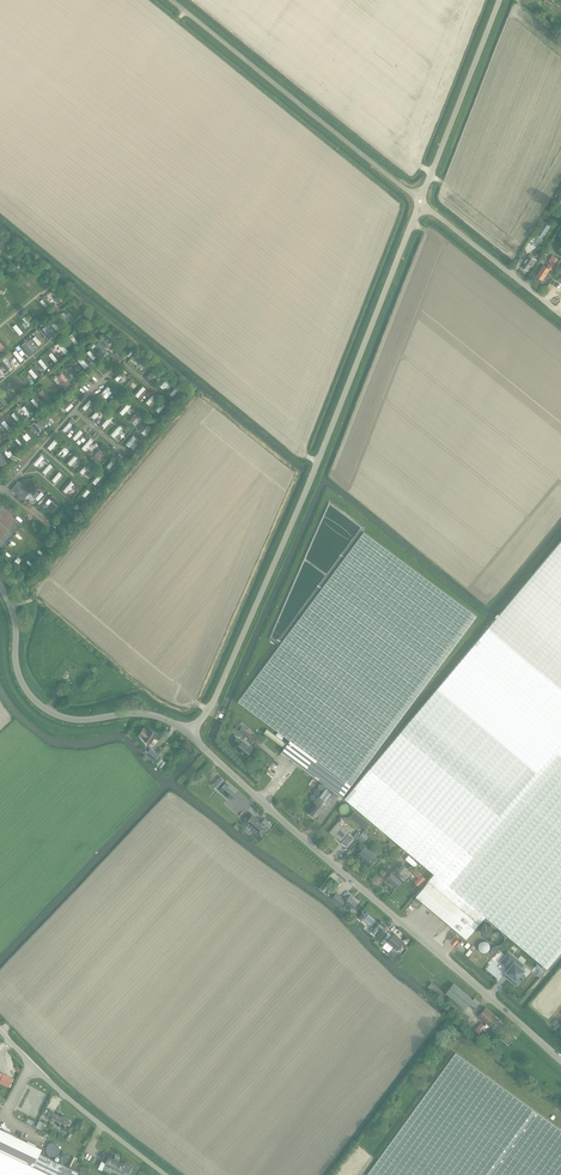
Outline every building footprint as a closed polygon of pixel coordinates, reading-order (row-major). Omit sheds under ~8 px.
[(543,226),(538,235),(542,238),(551,224),(546,222),(543,226)] [(536,263),(537,262),(536,261),(537,260),(529,255),(522,266),(528,270),(531,265),(533,266),(535,263),(536,263)] [(543,265),(538,273),(537,276),(543,280),(550,269),(551,270),(558,259),(552,256),(549,261),(550,262),(547,267),(543,265)] [(39,273),(32,280),(35,283),(41,276),(39,273)] [(23,280),(29,289),(32,286),(26,278),(23,280)] [(59,303),(65,298),(58,291),(53,296),(59,303)] [(8,292),(5,295),(12,304),(15,302),(8,292)] [(41,302),(48,311),(51,308),(44,300),(41,302)] [(29,325),(32,323),(26,315),(23,317),(29,325)] [(54,321),(51,323),(57,330),(60,328),(54,321)] [(13,326),(20,335),(24,332),(17,323),(13,326)] [(41,329),(49,339),(52,337),(45,327),(41,329)] [(109,331),(106,333),(113,340),(115,338),(109,331)] [(36,335),(33,338),(39,345),(42,343),(36,335)] [(25,341),(22,345),(31,354),(35,350),(25,341)] [(65,354),(68,351),(60,341),(57,343),(65,354)] [(102,350),(97,354),(100,358),(108,351),(100,341),(97,343),(102,350)] [(17,349),(14,352),(21,361),(24,359),(17,349)] [(90,349),(87,352),(93,359),(96,357),(90,349)] [(147,367),(150,363),(139,355),(136,359),(147,367)] [(82,357),(79,359),(85,368),(88,366),(82,357)] [(45,369),(49,366),(41,358),(38,361),(45,369)] [(71,365),(66,368),(74,378),(78,375),(71,365)] [(34,378),(37,376),(32,368),(29,370),(34,378)] [(154,368),(147,377),(151,380),(158,371),(154,368)] [(58,375),(66,386),(70,383),(62,372),(58,375)] [(22,377),(19,379),(25,386),(27,384),(22,377)] [(161,386),(163,388),(170,380),(168,378),(161,386)] [(7,387),(14,396),(18,392),(11,384),(7,387)] [(113,391),(108,386),(101,393),(106,398),(113,391)] [(143,386),(136,394),(138,397),(146,388),(143,386)] [(177,386),(170,394),(173,396),(179,389),(177,386)] [(43,388),(39,393),(47,401),(51,396),(43,388)] [(62,405),(66,408),(76,398),(72,394),(62,405)] [(152,394),(147,402),(150,405),(156,396),(152,394)] [(34,397),(31,399),(37,407),(40,404),(34,397)] [(89,399),(83,408),(87,410),(92,401),(89,399)] [(66,408),(69,411),(74,404),(72,402),(66,408)] [(162,402),(156,410),(159,413),(166,404),(162,402)] [(123,415),(131,406),(128,403),(120,412),(123,415)] [(22,407),(28,415),(31,412),(25,405),(22,407)] [(95,418),(102,410),(99,408),(92,416),(95,418)] [(136,411),(130,420),(134,423),(140,414),(136,411)] [(17,421),(20,419),(15,412),(12,414),(17,421)] [(105,427),(112,419),(109,416),(102,425),(105,427)] [(149,424),(152,426),(154,424),(147,418),(139,429),(142,432),(149,424)] [(5,419),(2,422),(9,431),(12,428),(5,419)] [(32,427),(41,430),(44,421),(39,419),(38,422),(34,421),(32,427)] [(66,432),(73,424),(70,421),(63,429),(66,432)] [(120,424),(111,434),(115,437),(124,428),(120,424)] [(73,437),(76,440),(83,432),(80,429),(73,437)] [(132,449),(140,440),(134,435),(126,443),(132,449)] [(19,437),(13,441),(15,444),(18,442),(21,445),(24,443),(19,437)] [(52,450),(59,440),(56,437),(48,447),(52,450)] [(85,450),(93,441),(90,438),(82,447),(85,450)] [(71,450),(66,445),(58,453),(63,458),(71,450)] [(93,456),(99,461),(107,452),(101,447),(93,456)] [(71,465),(79,457),(76,454),(68,462),(71,465)] [(41,455),(34,463),(37,465),(44,457),(41,455)] [(113,458),(107,466),(110,468),(116,461),(113,458)] [(47,475),(55,467),(50,463),(43,471),(47,475)] [(84,474),(89,466),(86,464),(81,472),(84,474)] [(53,480),(58,483),(64,474),(59,471),(53,480)] [(101,473),(93,481),(96,484),(103,476),(101,473)] [(12,489),(23,499),(30,491),(18,481),(12,489)] [(64,490),(66,492),(74,483),(72,481),(64,490)] [(88,488),(79,498),(86,504),(95,494),(88,488)] [(38,489),(33,495),(39,500),(44,494),(38,489)] [(52,506),(49,510),(53,513),(62,501),(52,495),(46,502),(52,506)] [(66,524),(72,518),(66,512),(60,518),(66,524)] [(281,751),(342,797),(477,616),(364,532),(238,701),(290,740),(281,751)] [(345,798),(434,873),(416,896),(466,938),(479,924),(485,916),(547,968),(560,951),(560,541),(487,629),(345,798)] [(69,682),(67,681),(71,674),(66,670),(62,677),(63,678),(56,689),(61,693),(69,682)] [(245,737),(246,736),(248,738),(248,737),(250,738),(251,736),(250,735),(251,735),(253,732),(248,727),(247,729),(240,724),(236,729),(238,731),(245,737)] [(143,728),(139,734),(143,737),(143,738),(151,743),(157,733),(149,728),(147,731),(143,728)] [(283,746),(286,742),(267,728),(264,732),(283,746)] [(260,739),(265,744),(269,739),(264,734),(260,739)] [(245,756),(251,749),(242,741),(236,748),(245,756)] [(146,754),(155,761),(159,755),(151,748),(148,752),(146,754)] [(161,756),(156,762),(161,767),(167,762),(161,756)] [(225,783),(219,789),(230,799),(236,793),(225,783)] [(327,803),(333,795),(325,789),(319,797),(318,796),(313,802),(316,804),(309,812),(316,817),(322,808),(320,806),(324,801),(327,803)] [(355,812),(351,815),(359,821),(362,817),(355,812)] [(268,821),(265,818),(260,823),(256,820),(257,819),(252,815),(246,822),(258,833),(264,826),(268,830),(272,825),(267,821),(268,821)] [(338,822),(329,832),(334,836),(335,835),(342,841),(341,842),(346,846),(353,837),(353,836),(342,827),(343,826),(338,822)] [(359,836),(357,838),(358,838),(362,842),(367,836),(362,832),(360,835),(359,836)] [(362,849),(357,855),(369,866),(374,860),(373,860),(373,859),(376,855),(365,845),(362,849)] [(406,858),(415,866),(418,862),(409,854),(406,858)] [(404,880),(407,877),(403,873),(408,868),(401,863),(394,871),(393,871),(386,879),(395,887),(403,879),(404,880)] [(416,869),(413,872),(419,878),(423,875),(416,869)] [(335,891),(330,897),(331,898),(338,904),(342,899),(344,901),(347,898),(345,896),(343,898),(336,892),(336,893),(335,891)] [(344,901),(341,905),(349,912),(352,908),(357,902),(350,895),(347,898),(344,901)] [(381,929),(374,936),(381,942),(381,941),(384,939),(386,936),(387,934),(383,931),(381,929)] [(488,936),(492,941),(497,938),(493,932),(488,936)] [(384,939),(381,941),(384,944),(382,947),(389,952),(391,949),(391,950),(395,954),(396,954),(398,952),(398,950),(400,948),(399,947),(404,942),(402,940),(394,933),(389,939),(386,936),(384,939)] [(465,949),(458,943),(456,946),(463,952),(465,949)] [(508,978),(516,984),(521,978),(521,979),(522,978),(522,977),(524,975),(521,973),(523,970),(520,968),(523,965),(509,953),(501,962),(509,969),(506,971),(510,975),(508,978)] [(432,982),(428,987),(445,1002),(449,997),(432,982)] [(464,1008),(472,999),(454,983),(446,993),(464,1008)] [(498,1029),(503,1024),(498,1020),(499,1019),(485,1007),(478,1016),(491,1028),(493,1025),(498,1029)] [(449,1013),(464,1025),(468,1020),(454,1008),(449,1013)] [(475,1029),(479,1033),(486,1026),(481,1022),(475,1029)] [(455,1052),(366,1174),(560,1174),(560,1129),(455,1052)] [(13,1078),(3,1073),(0,1080),(0,1082),(9,1087),(13,1078)] [(50,1109),(47,1116),(51,1118),(50,1120),(58,1124),(58,1125),(64,1128),(66,1124),(67,1124),(69,1124),(70,1122),(69,1120),(68,1120),(68,1119),(63,1117),(63,1118),(54,1113),(55,1111),(50,1109)] [(40,1153),(42,1149),(0,1128),(0,1150),(34,1166),(40,1153)] [(60,1151),(59,1149),(59,1148),(58,1147),(56,1146),(55,1146),(53,1146),(51,1147),(50,1149),(49,1150),(50,1153),(51,1154),(52,1155),(53,1156),(54,1156),(56,1156),(58,1155),(59,1153),(60,1151)] [(78,1172),(40,1153),(34,1166),(0,1150),(0,1174),(77,1174),(78,1172)] [(105,1154),(101,1161),(105,1163),(104,1165),(105,1165),(110,1168),(110,1167),(114,1168),(113,1170),(124,1174),(125,1172),(129,1174),(132,1168),(133,1168),(122,1162),(123,1161),(119,1159),(119,1158),(120,1157),(115,1155),(115,1156),(115,1157),(109,1154),(109,1156),(104,1154),(105,1154)]
